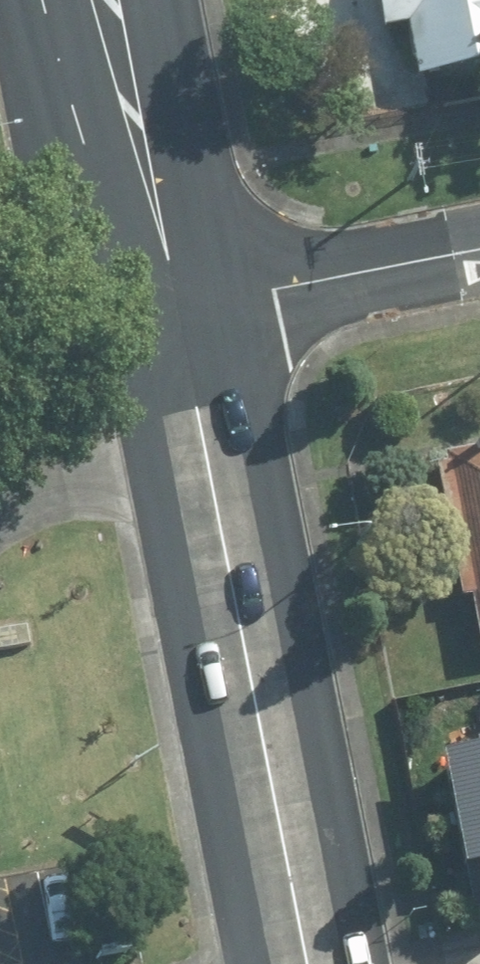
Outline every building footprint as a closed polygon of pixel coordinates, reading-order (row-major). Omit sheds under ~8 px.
[(392,28),(414,24),(424,77),(479,66),(479,0),(387,0),(392,28)] [(441,451),(467,595),(479,593),(479,444),(441,451)] [(456,749),(479,863),(479,862),(479,744),(456,749)]
